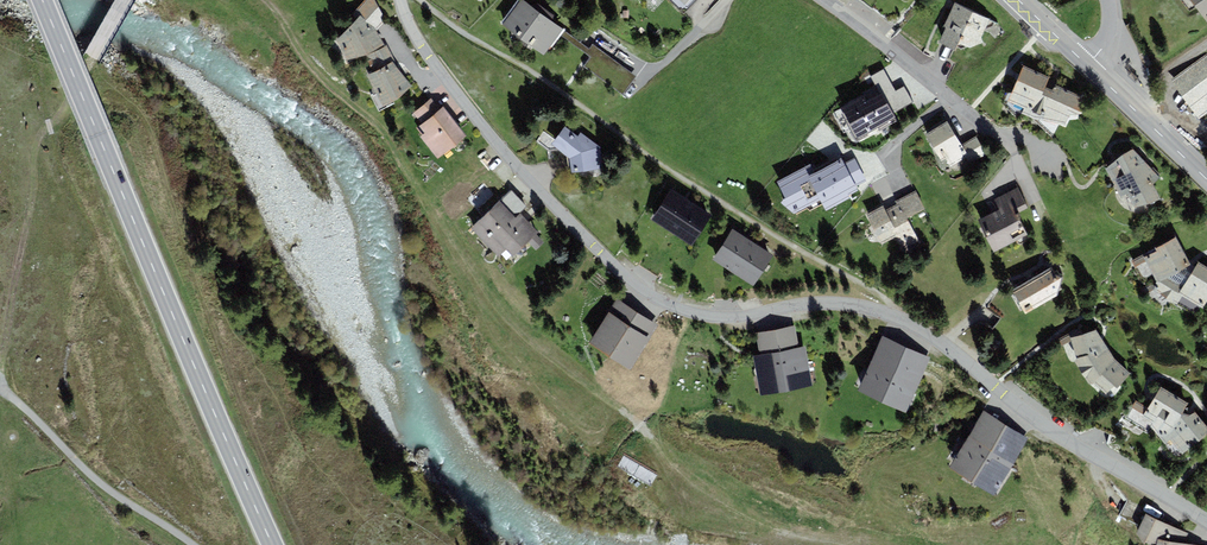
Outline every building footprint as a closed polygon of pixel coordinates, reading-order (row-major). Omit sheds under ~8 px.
[(337,40),(347,60),(366,56),(385,46),(377,31),(386,21),(375,0),(365,0),(352,14),(357,19),(337,40)] [(524,0),(520,0),(502,24),(544,55),(559,34),(563,29),(524,0)] [(1206,21),(1206,0),(1192,0),(1206,21)] [(989,19),(955,3),(939,42),(955,50),(959,43),(970,48),(983,42),(981,38),(989,19)] [(374,72),(367,75),(383,107),(398,100),(411,86),(398,68),(387,45),(385,46),(366,56),(374,72)] [(1186,102),(1206,88),(1206,65),(1202,58),(1170,80),(1186,102)] [(1021,113),(1032,118),(1046,87),(1050,77),(1023,65),(1008,101),(1024,108),(1021,113)] [(864,95),(841,108),(858,139),(878,128),(880,131),(898,121),(893,113),(913,102),(904,86),(896,91),(884,69),(871,76),(880,93),(867,100),(864,95)] [(1052,89),(1046,87),(1032,118),(1064,124),(1069,115),(1082,113),(1083,111),(1081,96),(1054,85),(1052,89)] [(420,136),(438,158),(466,136),(443,107),(440,109),(431,98),(413,113),(422,124),(416,128),(422,135),(420,136)] [(961,144),(948,121),(926,134),(941,160),(945,157),(950,166),(966,156),(970,163),(986,153),(976,136),(961,144)] [(578,136),(565,126),(551,144),(569,158),(571,172),(603,168),(600,147),(580,133),(578,136)] [(1159,177),(1133,149),(1106,168),(1121,197),(1127,194),(1136,208),(1160,199),(1153,185),(1159,177)] [(810,163),(777,181),(786,199),(781,202),(794,214),(821,200),(826,211),(850,198),(848,196),(858,190),(856,186),(867,180),(855,157),(844,163),(841,158),(815,172),(810,163)] [(978,220),(994,251),(1027,235),(1016,214),(1028,208),(1018,187),(994,199),(999,210),(978,220)] [(651,220),(671,233),(691,202),(671,189),(651,220)] [(527,206),(511,190),(472,229),(499,256),(506,249),(513,256),(528,242),(536,250),(544,242),(536,234),(539,232),(520,213),(527,206)] [(883,206),(867,214),(882,244),(897,236),(903,248),(918,240),(907,218),(925,209),(916,190),(895,201),(897,204),(885,210),(883,206)] [(671,233),(691,245),(711,215),(691,202),(671,233)] [(712,260),(733,273),(752,242),(732,229),(712,260)] [(1176,237),(1155,248),(1157,251),(1144,257),(1157,281),(1155,290),(1177,304),(1182,296),(1204,309),(1206,303),(1206,267),(1198,262),(1195,267),(1190,265),(1176,237)] [(733,273),(753,286),(773,255),(752,242),(733,273)] [(1012,290),(1025,314),(1048,300),(1051,301),(1056,298),(1063,277),(1055,274),(1051,267),(1012,290)] [(588,343),(610,356),(638,312),(616,298),(588,343)] [(658,324),(638,312),(610,356),(630,369),(658,324)] [(760,394),(811,385),(804,346),(798,347),(794,327),(756,333),(760,354),(753,356),(760,394)] [(1112,394),(1130,372),(1114,358),(1096,329),(1071,338),(1079,368),(1086,379),(1112,394)] [(857,390),(906,412),(930,357),(881,336),(857,390)] [(1165,443),(1170,437),(1183,413),(1188,404),(1161,387),(1148,408),(1135,401),(1127,417),(1147,430),(1152,427),(1165,443)] [(1027,438),(984,411),(949,467),(993,494),(1027,438)] [(1183,413),(1170,437),(1183,454),(1206,434),(1206,426),(1195,412),(1190,415),(1183,413)] [(1150,544),(1156,544),(1157,540),(1184,544),(1188,533),(1146,513),(1136,532),(1150,544)]
